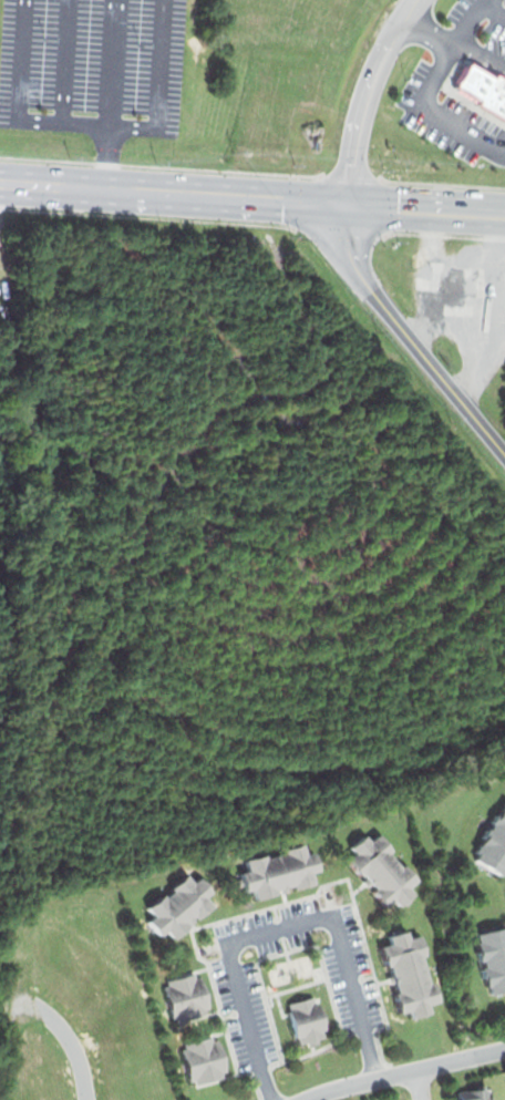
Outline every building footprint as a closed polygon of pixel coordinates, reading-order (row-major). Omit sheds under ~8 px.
[(474,850),(504,804),(504,871),(503,874),(475,860),(480,853),(474,850)] [(349,847),(363,833),(370,841),(381,834),(395,849),(391,853),(404,866),(408,863),(424,878),(415,887),(420,891),(401,906),(395,899),(387,907),(373,892),(377,888),(364,873),(359,880),(344,863),(355,853),(349,847)] [(239,873),(245,890),(255,888),(257,897),(278,893),(277,886),(292,882),(295,887),(316,882),(313,874),(322,871),(318,851),(309,853),(306,843),(281,850),(281,853),(269,856),(267,852),(247,857),(249,868),(239,873)] [(146,922),(161,937),(168,931),(175,939),(215,906),(208,898),(214,893),(198,876),(193,882),(186,873),(169,887),(174,890),(167,896),(162,892),(146,907),(155,915),(146,922)] [(476,935),(504,928),(504,992),(492,996),(476,935)] [(388,936),(391,943),(381,945),(387,967),(392,966),(400,993),(393,995),(398,1012),(411,1010),(412,1018),(433,1014),(431,1005),(441,1003),(435,980),(430,980),(424,957),(429,956),(422,934),(411,938),(408,929),(388,936)] [(164,986),(168,984),(167,977),(194,970),(196,975),(202,973),(212,1005),(207,1006),(208,1011),(181,1019),(181,1015),(172,1016),(164,986)] [(290,1001),(312,995),(316,1003),(319,1001),(327,1026),(321,1027),(323,1035),(302,1041),(300,1036),(295,1036),(288,1011),(292,1010),(290,1001)] [(184,1042),(186,1048),(179,1049),(189,1081),(196,1079),(198,1083),(225,1077),(223,1071),(229,1069),(220,1039),(215,1041),(213,1036),(184,1042)] [(458,1099),(489,1099),(486,1086),(456,1090),(458,1099)]
